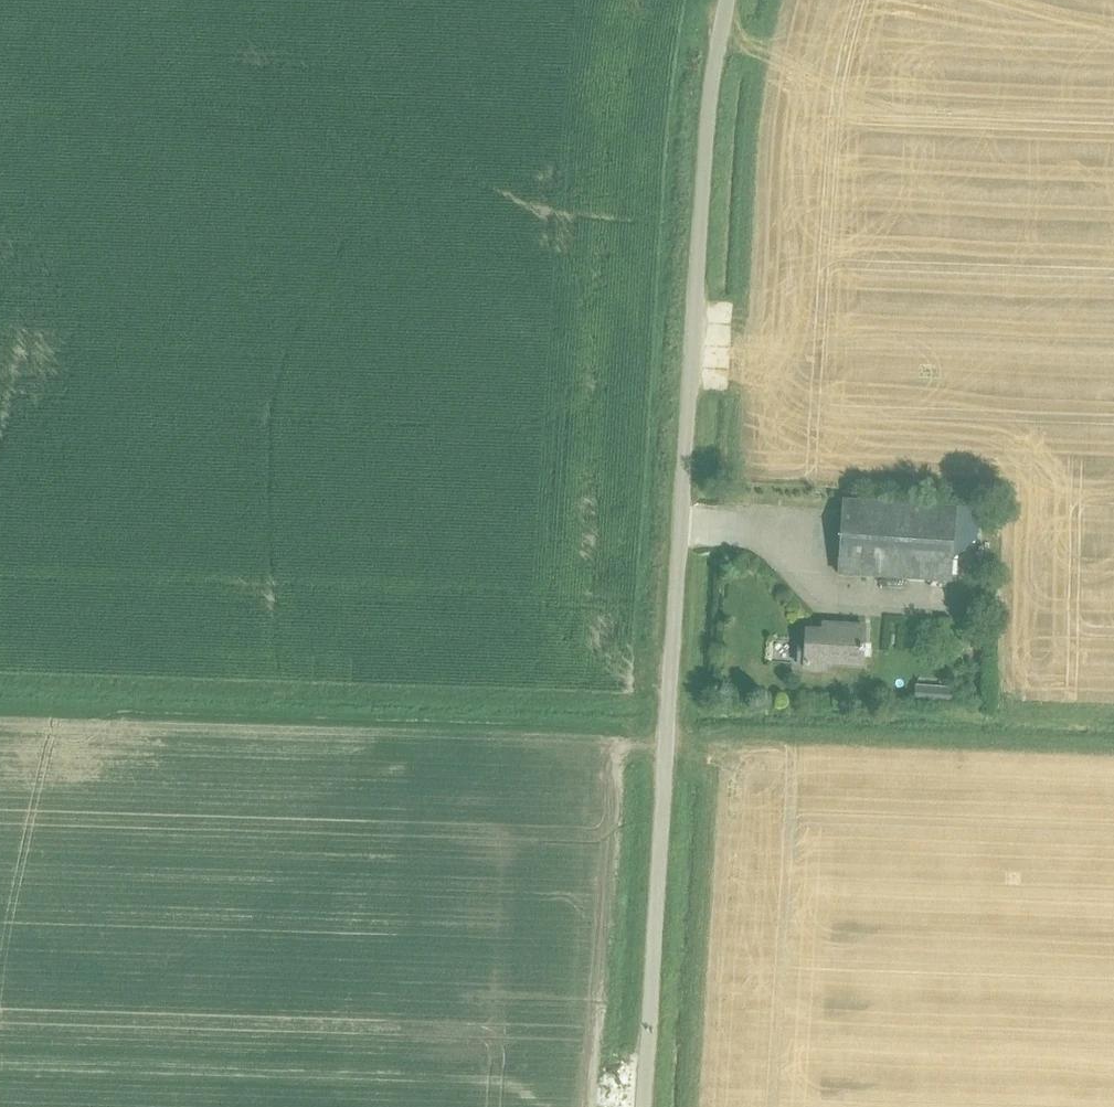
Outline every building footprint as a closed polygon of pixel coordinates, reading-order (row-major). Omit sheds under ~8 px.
[(950,581),(954,507),(844,501),(840,575),(950,581)] [(804,631),(804,642),(797,642),(796,663),(803,664),(803,667),(826,668),(826,662),(861,663),(863,627),(821,625),(821,632),(804,631)] [(941,625),(940,640),(957,642),(958,627),(941,625)] [(954,690),(916,688),(916,704),(953,706),(954,690)]
